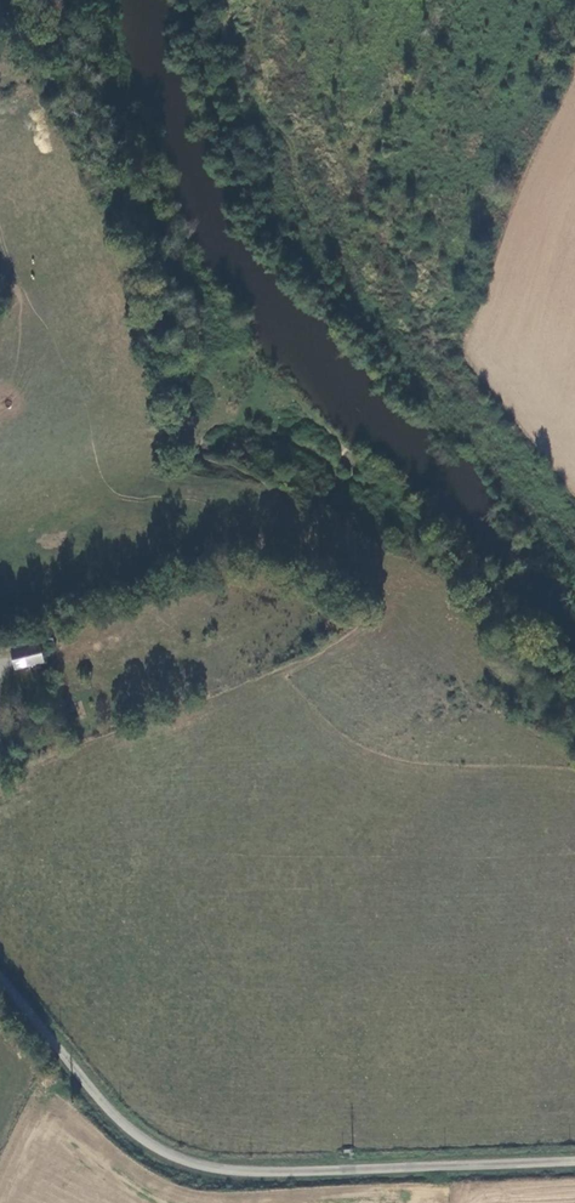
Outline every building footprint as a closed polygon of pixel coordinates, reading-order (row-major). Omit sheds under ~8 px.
[(41,645),(11,652),(15,670),(45,664),(41,645)]
